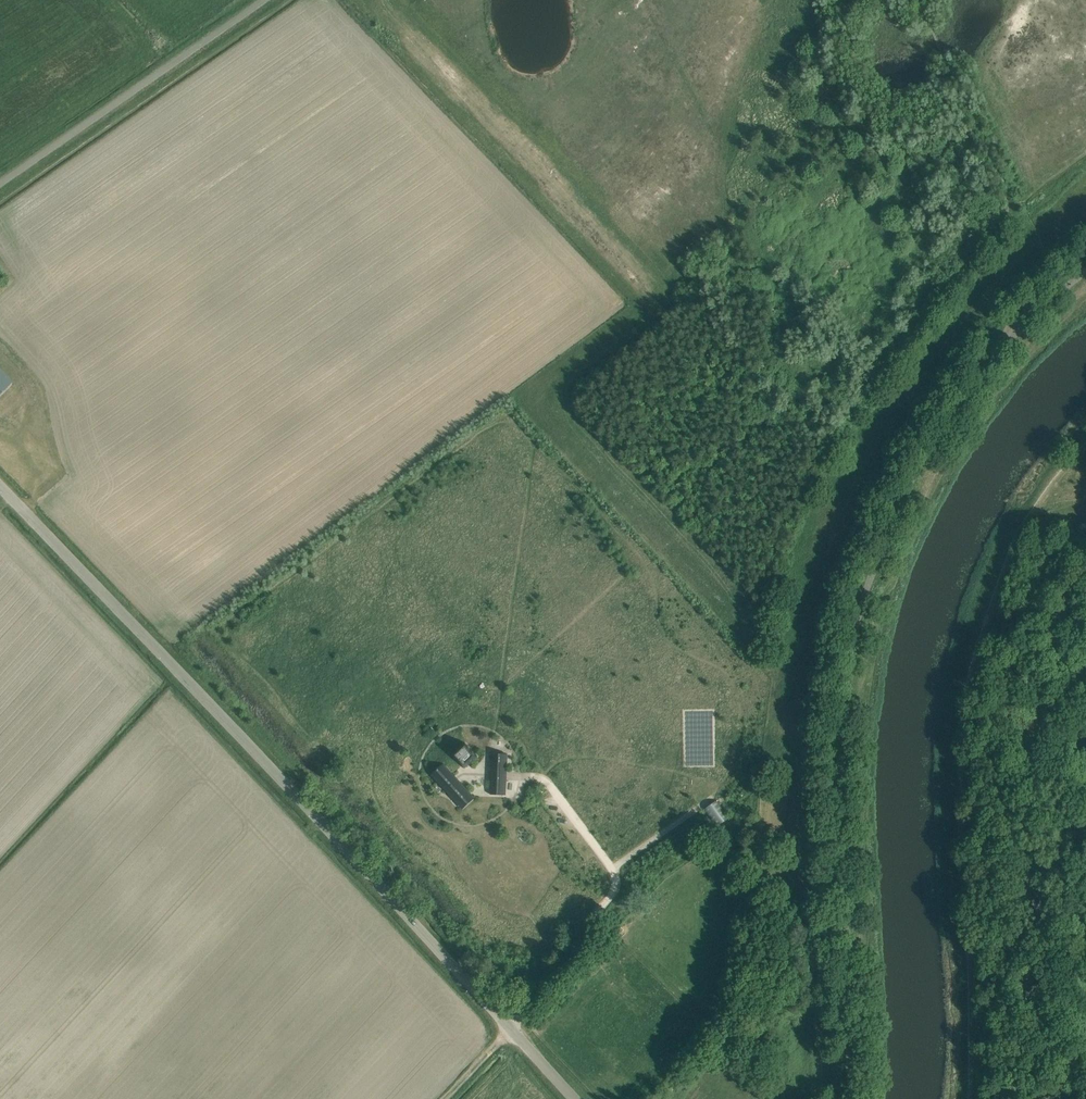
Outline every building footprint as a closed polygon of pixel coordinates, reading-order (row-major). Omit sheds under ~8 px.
[(12,382),(0,370),(0,393),(12,382)] [(478,757),(466,743),(451,758),(453,760),(446,766),(443,763),(431,775),(462,809),(475,798),(453,774),(461,765),(464,769),(478,757)] [(507,772),(508,754),(492,754),(492,771),(507,772)] [(491,795),(506,795),(506,780),(491,779),(491,795)]
